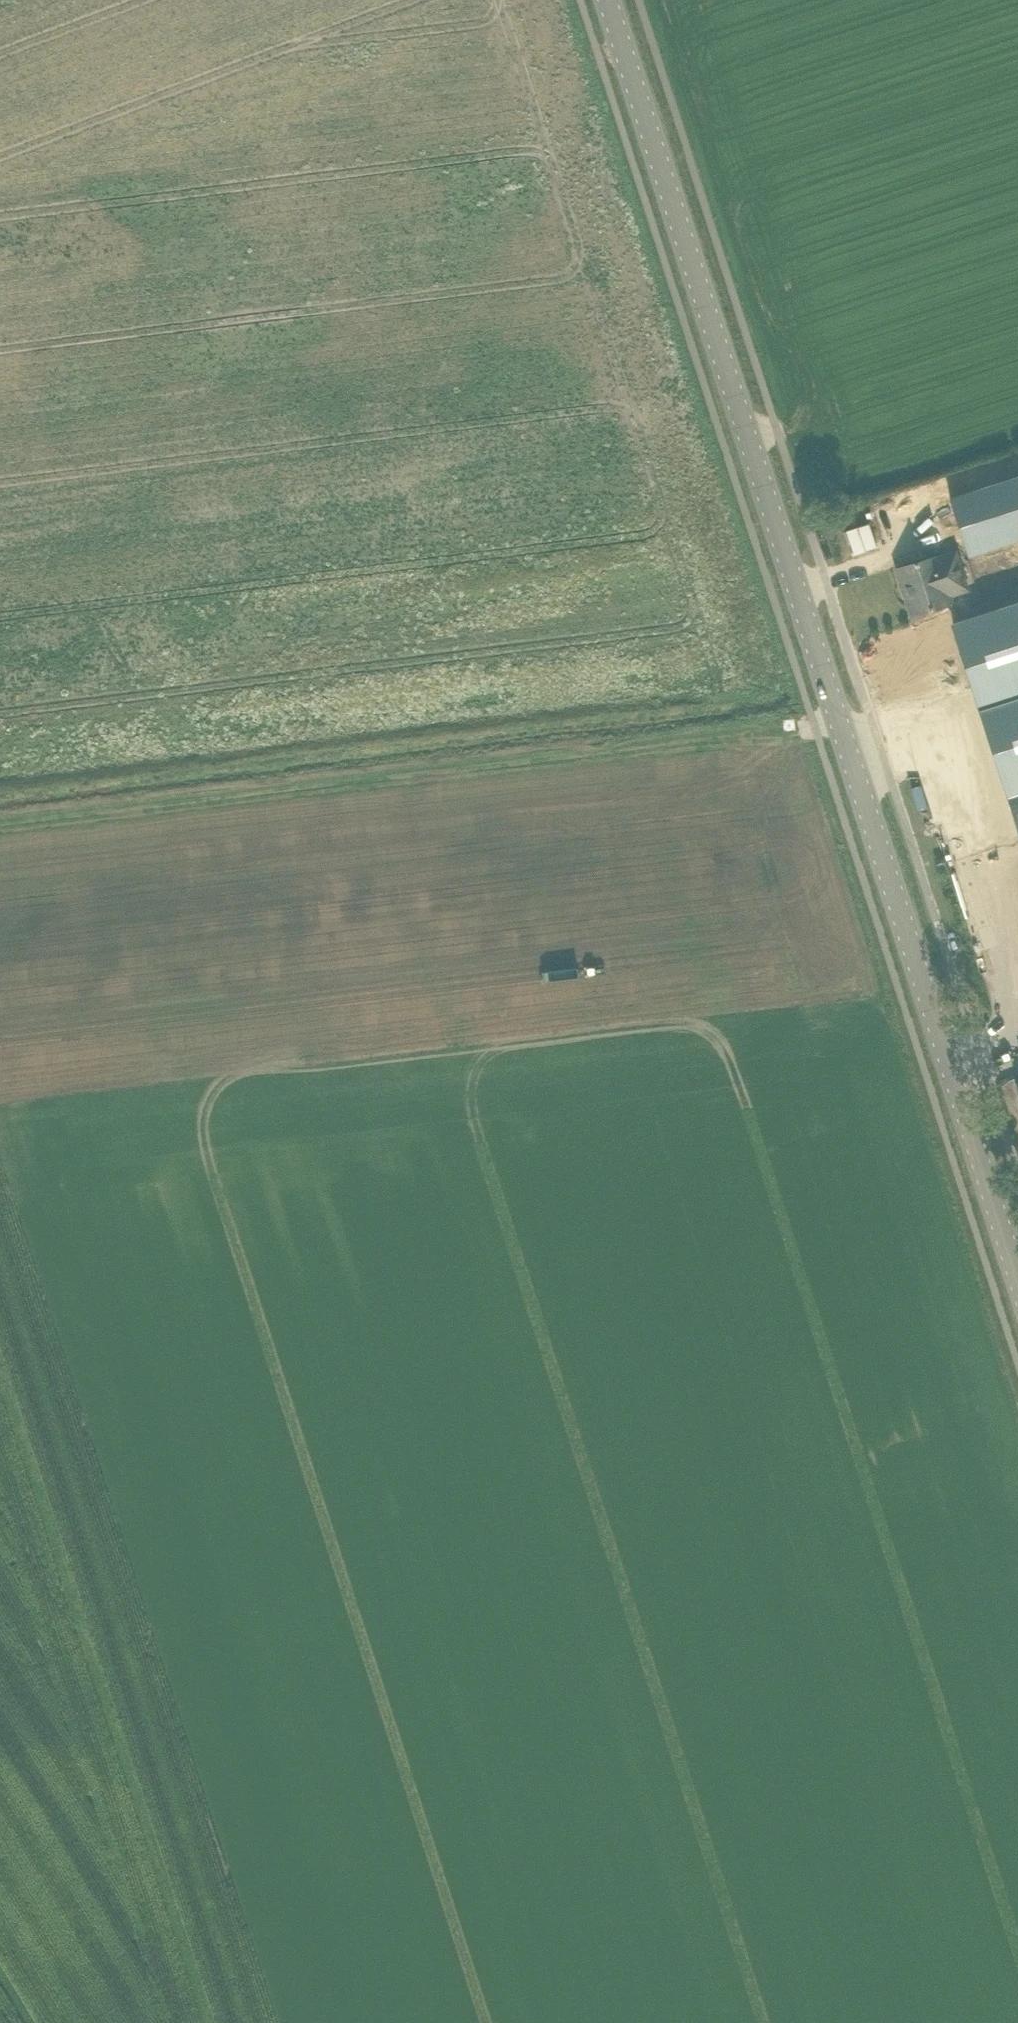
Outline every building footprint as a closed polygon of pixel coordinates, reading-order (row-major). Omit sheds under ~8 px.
[(949,498),(967,555),(1017,539),(1017,476),(949,498)] [(911,615),(912,616),(948,604),(944,592),(965,585),(956,555),(934,561),(933,558),(897,570),(902,587),(906,586),(915,613),(911,615)] [(953,623),(1008,796),(1017,826),(1017,602),(953,623)]
